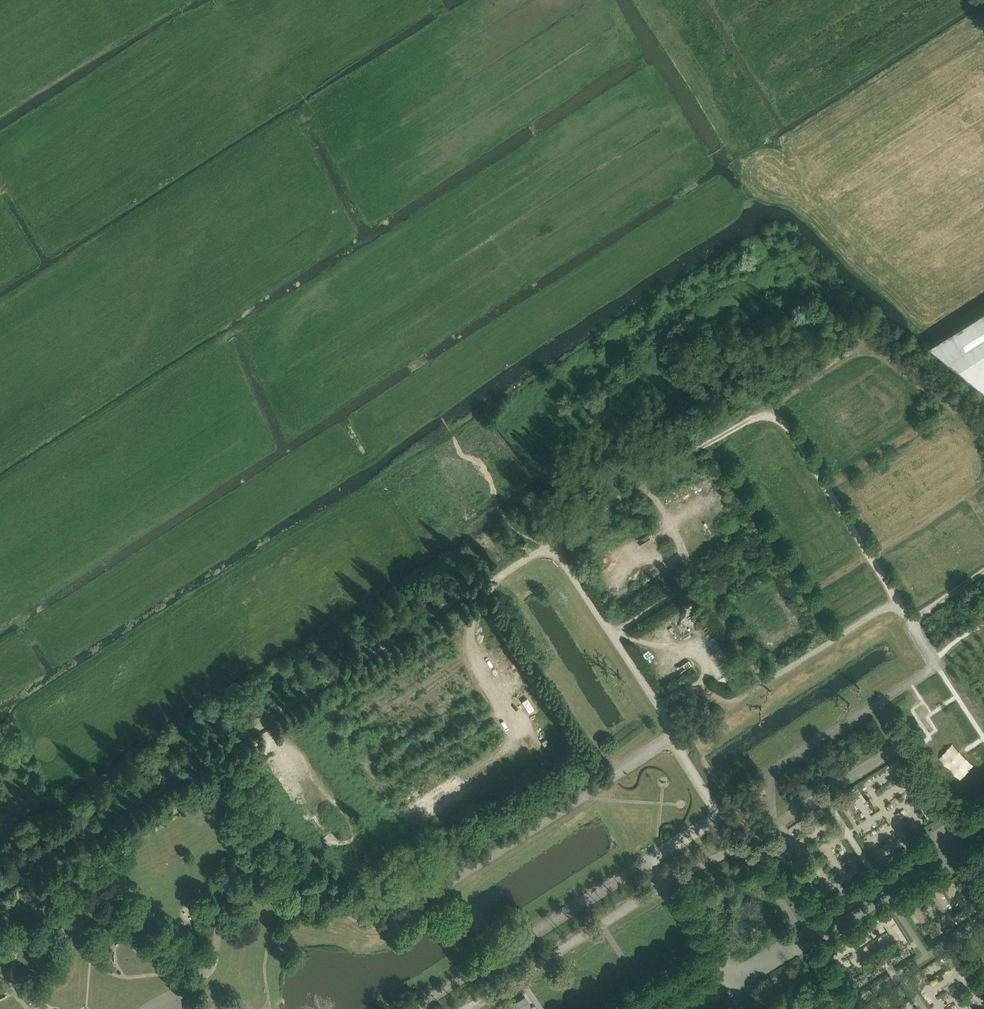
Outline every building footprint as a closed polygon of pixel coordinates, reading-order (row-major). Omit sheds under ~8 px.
[(929,347),(959,370),(983,353),(983,312),(929,347)] [(959,370),(983,390),(983,353),(959,370)] [(895,838),(872,852),(878,861),(901,846),(895,838)] [(515,1004),(518,1008),(533,1008),(525,997),(515,1004)]
